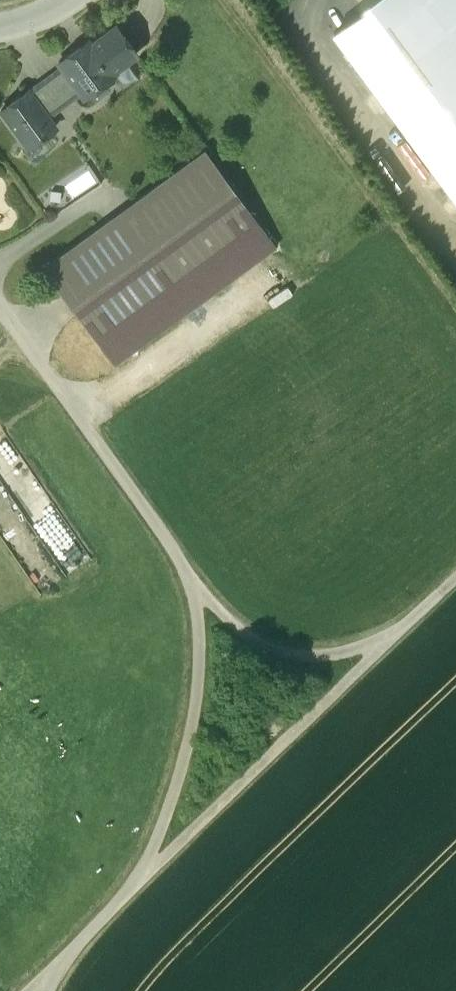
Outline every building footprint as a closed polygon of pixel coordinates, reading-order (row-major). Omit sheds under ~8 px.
[(333,33),(455,200),(455,0),(378,0),(333,33)] [(61,67),(80,92),(84,98),(89,93),(97,97),(109,89),(107,80),(113,76),(110,73),(136,54),(116,27),(90,45),(87,40),(58,62),(61,67)] [(29,91),(47,116),(80,92),(61,67),(29,91)] [(47,116),(29,91),(28,90),(0,110),(27,147),(40,138),(41,139),(43,137),(42,136),(55,127),(47,116)] [(115,364),(274,248),(204,153),(45,269),(115,364)] [(41,202),(60,203),(60,186),(42,185),(41,202)]
